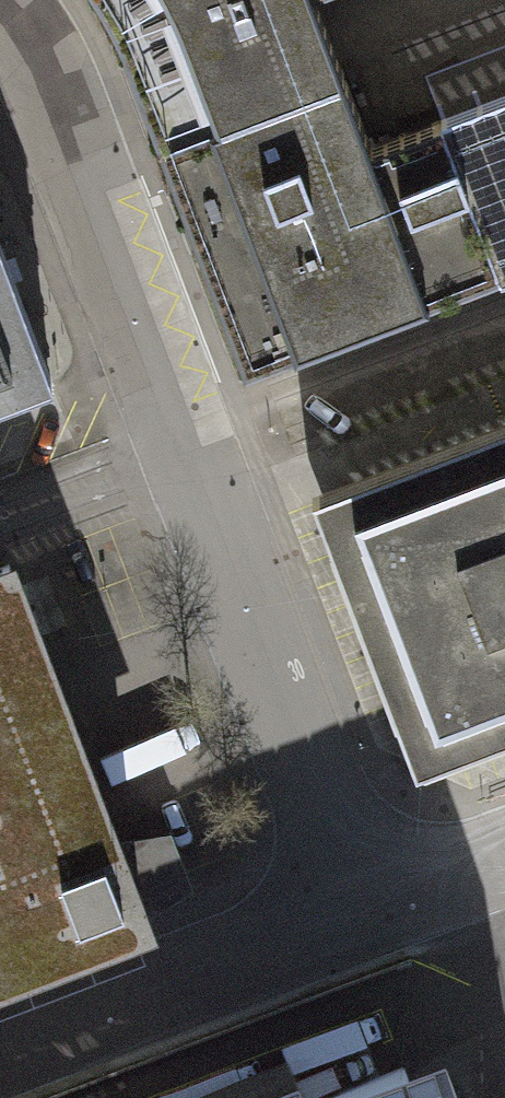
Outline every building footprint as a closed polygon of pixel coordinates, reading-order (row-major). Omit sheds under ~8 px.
[(344,73),(329,32),(317,0),(98,0),(121,41),(144,104),(159,144),(344,73)] [(442,117),(504,93),(504,41),(425,71),(442,117)] [(442,117),(371,144),(344,73),(159,144),(244,369),(504,269),(504,93),(442,117)] [(54,383),(0,241),(0,403),(54,383)] [(311,494),(416,767),(504,733),(504,421),(311,494)] [(118,849),(9,563),(0,567),(0,969),(142,915),(140,909),(163,900),(140,840),(118,849)] [(288,1052),(166,1097),(305,1097),(288,1052)] [(404,1066),(319,1097),(416,1097),(404,1066)]
